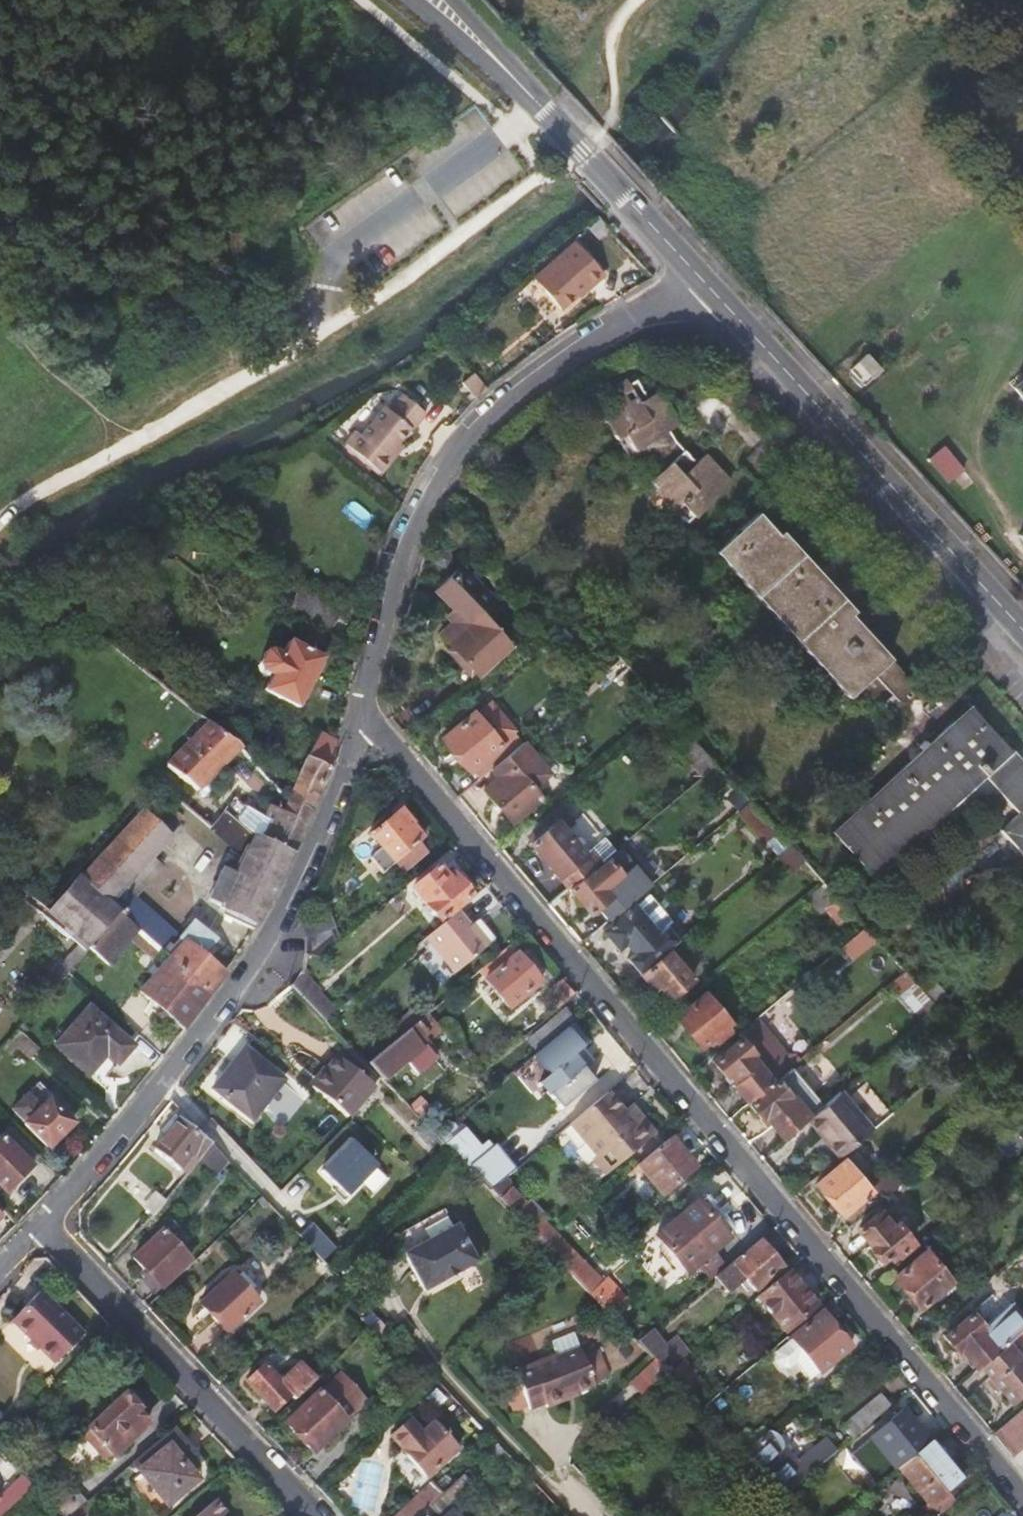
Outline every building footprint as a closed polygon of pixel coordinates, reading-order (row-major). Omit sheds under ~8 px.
[(608,275),(578,242),(538,278),(565,307),(586,288),(591,292),(608,275)] [(647,397),(636,377),(619,388),(621,390),(604,400),(611,410),(607,419),(637,469),(647,464),(664,484),(661,495),(687,523),(729,486),(723,479),(726,476),(705,453),(695,462),(684,450),(681,452),(669,430),(674,427),(670,420),(673,419),(657,391),(647,397)] [(353,429),(342,442),(381,474),(403,446),(399,442),(411,428),(413,430),(426,413),(401,393),(387,409),(382,405),(359,434),(353,429)] [(945,444),(929,457),(950,481),(966,467),(945,444)] [(777,534),(758,512),(714,550),(848,698),(874,674),(900,701),(916,686),(851,614),(854,610),(781,530),(777,534)] [(479,675),(481,678),(516,646),(483,611),(494,600),(462,566),(436,591),(453,608),(469,625),(449,643),(466,662),(450,677),(463,691),(479,675)] [(340,616),(300,588),(285,610),(326,639),(340,616)] [(442,633),(449,643),(469,625),(453,608),(445,616),(452,623),(442,633)] [(580,631),(569,620),(549,638),(560,649),(580,631)] [(323,660),(288,641),(282,655),(271,650),(262,652),(256,665),(258,673),(269,679),(262,692),(297,710),(323,660)] [(440,737),(477,780),(490,769),(520,743),(521,742),(511,730),(515,727),(492,699),(476,713),(472,709),(440,737)] [(971,705),(834,830),(876,877),(985,777),(1018,813),(1001,829),(1022,854),(1022,762),(971,705)] [(199,791),(240,749),(241,748),(208,722),(166,764),(199,791)] [(306,757),(287,802),(313,815),(332,772),(338,740),(321,731),(309,757),(306,757)] [(690,764),(701,777),(705,774),(716,764),(694,740),(681,749),(693,762),(690,764)] [(520,743),(490,769),(496,777),(483,788),(512,823),(542,798),(531,785),(545,773),(520,743)] [(705,774),(738,810),(749,801),(716,764),(705,774)] [(109,907),(152,858),(180,826),(153,800),(44,916),(67,937),(71,933),(81,940),(63,961),(59,958),(36,984),(49,995),(69,971),(89,948),(118,915),(109,907)] [(738,810),(777,856),(790,845),(749,801),(738,810)] [(268,805),(254,834),(294,854),(300,842),(313,815),(287,802),(282,813),(268,805)] [(221,915),(254,930),(294,854),(254,834),(224,809),(208,828),(214,832),(220,826),(249,850),(244,862),(238,877),(220,869),(205,900),(223,908),(221,915)] [(408,825),(397,813),(370,835),(381,848),(369,858),(382,873),(424,838),(410,823),(408,825)] [(529,844),(567,889),(590,870),(607,856),(609,854),(600,843),(586,854),(567,832),(575,825),(565,813),(529,844)] [(213,834),(244,862),(249,850),(220,826),(214,832),(213,834)] [(428,851),(420,842),(395,863),(403,872),(428,851)] [(590,870),(567,889),(589,914),(596,908),(607,921),(651,884),(621,848),(592,872),(590,870)] [(164,868),(152,858),(109,907),(118,915),(133,897),(135,900),(164,868)] [(439,923),(470,898),(449,871),(444,876),(438,868),(411,890),(439,923)] [(839,926),(852,914),(824,883),(811,893),(839,926)] [(133,897),(118,915),(157,947),(169,933),(153,920),(156,917),(135,900),(133,897)] [(658,936),(633,906),(602,932),(617,949),(625,942),(634,954),(627,961),(638,974),(668,948),(676,941),(666,929),(658,936)] [(469,927),(455,911),(425,937),(455,971),(484,945),(469,927)] [(329,914),(301,923),(303,938),(305,955),(321,959),(336,945),(331,930),(336,928),(329,914)] [(138,990),(183,1030),(186,1026),(211,993),(165,954),(157,947),(118,915),(89,948),(109,966),(128,944),(156,968),(138,990)] [(195,920),(165,954),(211,993),(225,974),(204,956),(216,939),(195,920)] [(473,923),(469,927),(484,945),(489,942),(473,923)] [(864,927),(842,944),(853,958),(876,941),(864,927)] [(685,950),(677,941),(676,941),(668,948),(670,951),(639,976),(651,990),(656,986),(668,1000),(693,979),(676,958),(685,950)] [(514,954),(508,947),(480,971),(485,978),(483,979),(509,1011),(542,983),(516,951),(514,954)] [(905,971),(889,984),(898,994),(913,981),(905,971)] [(337,1012),(301,972),(291,987),(325,1021),(337,1012)] [(782,997),(789,1004),(810,986),(804,978),(782,997)] [(913,981),(898,994),(923,1021),(939,1008),(913,981)] [(710,1037),(715,1043),(730,1030),(726,1025),(730,1022),(706,992),(676,1017),(699,1046),(703,1043),(710,1037)] [(742,1036),(712,1060),(727,1078),(730,1076),(736,1083),(734,1085),(749,1103),(790,1068),(826,1038),(823,1034),(811,1031),(789,1004),(782,997),(739,1033),(742,1036)] [(450,1020),(438,1006),(426,1016),(436,1027),(438,1030),(450,1020)] [(108,1059),(116,1066),(132,1047),(89,1010),(57,1046),(91,1077),(108,1059)] [(532,1037),(542,1049),(570,1025),(573,1022),(563,1011),(532,1037)] [(436,1027),(426,1016),(368,1065),(383,1082),(406,1062),(417,1075),(435,1060),(424,1046),(428,1043),(424,1038),(436,1027)] [(581,1049),(587,1044),(570,1025),(542,1049),(533,1056),(549,1075),(540,1083),(562,1109),(595,1082),(583,1068),(591,1061),(581,1049)] [(30,1060),(40,1050),(18,1030),(9,1041),(18,1049),(30,1060)] [(707,1049),(715,1043),(710,1037),(703,1043),(707,1049)] [(279,1077),(286,1068),(252,1039),(212,1088),(252,1122),(285,1080),(279,1077)] [(10,1057),(18,1049),(9,1041),(2,1049),(10,1057)] [(336,1055),(309,1087),(349,1120),(375,1087),(336,1055)] [(100,1085),(116,1066),(108,1059),(91,1077),(100,1085)] [(749,1103),(747,1104),(762,1121),(765,1118),(771,1126),(782,1139),(808,1118),(822,1106),(790,1068),(749,1103)] [(38,1085),(28,1095),(40,1108),(50,1097),(38,1085)] [(873,1128),(841,1090),(822,1106),(808,1118),(840,1156),(873,1128)] [(624,1110),(609,1092),(570,1125),(596,1156),(592,1159),(607,1176),(656,1134),(636,1111),(629,1117),(624,1110)] [(75,1124),(50,1097),(40,1108),(28,1095),(12,1110),(49,1150),(75,1124)] [(631,1104),(624,1110),(629,1117),(636,1111),(631,1104)] [(768,1129),(771,1126),(765,1118),(762,1121),(768,1129)] [(192,1158),(199,1163),(202,1160),(213,1148),(177,1119),(153,1148),(180,1170),(192,1158)] [(2,1136),(0,1138),(0,1187),(7,1193),(32,1166),(2,1136)] [(697,1168),(670,1137),(635,1166),(662,1197),(697,1168)] [(347,1198),(378,1167),(352,1141),(321,1172),(337,1187),(347,1198)] [(473,1162),(490,1186),(516,1168),(498,1144),(473,1162)] [(226,1166),(228,1162),(214,1147),(213,1148),(202,1160),(212,1168),(219,1160),(226,1166)] [(867,1196),(875,1205),(904,1180),(892,1167),(869,1186),(858,1173),(866,1166),(856,1155),(848,1161),(845,1158),(815,1183),(843,1216),(867,1196)] [(524,1201),(506,1179),(490,1192),(542,1245),(555,1234),(537,1214),(540,1212),(528,1198),(524,1201)] [(347,1198),(337,1187),(333,1191),(344,1201),(347,1198)] [(146,1211),(153,1217),(165,1202),(158,1196),(146,1211)] [(263,1211),(269,1206),(261,1197),(255,1202),(263,1211)] [(725,1235),(701,1206),(697,1201),(656,1236),(688,1274),(696,1267),(714,1253),(729,1240),(725,1235)] [(707,1201),(701,1206),(725,1235),(731,1230),(707,1201)] [(894,1226),(880,1210),(861,1227),(860,1231),(873,1245),(871,1246),(883,1259),(889,1254),(893,1259),(914,1242),(898,1223),(894,1226)] [(473,1262),(454,1225),(452,1227),(403,1252),(402,1252),(421,1290),(473,1262)] [(190,1260),(161,1230),(132,1257),(150,1277),(147,1281),(157,1291),(190,1260)] [(603,1282),(555,1234),(542,1245),(610,1315),(628,1299),(607,1279),(603,1282)] [(744,1279),(745,1281),(754,1291),(783,1268),(760,1242),(732,1265),(731,1263),(715,1277),(728,1292),(744,1279)] [(954,1286),(924,1250),(894,1275),(920,1307),(941,1290),(945,1294),(954,1286)] [(714,1253),(696,1267),(707,1281),(725,1266),(714,1253)] [(819,1303),(790,1270),(786,1272),(815,1306),(819,1303)] [(260,1303),(232,1272),(199,1304),(227,1335),(260,1303)] [(815,1306),(786,1272),(757,1298),(785,1332),(815,1306)] [(83,1335),(40,1294),(11,1324),(54,1365),(83,1335)] [(1022,1329),(1022,1317),(1010,1303),(1000,1305),(990,1294),(944,1333),(958,1349),(956,1351),(965,1360),(967,1359),(975,1369),(981,1364),(1009,1341),(1016,1336),(1022,1329)] [(354,1313),(370,1330),(379,1321),(362,1305),(354,1313)] [(787,1336),(772,1349),(770,1359),(777,1368),(789,1370),(794,1365),(806,1380),(817,1371),(820,1374),(851,1348),(820,1312),(789,1338),(787,1336)] [(389,1351),(398,1342),(379,1321),(370,1330),(389,1351)] [(664,1345),(651,1330),(636,1342),(666,1373),(684,1358),(670,1341),(664,1345)] [(595,1352),(592,1353),(581,1357),(579,1352),(578,1349),(572,1334),(549,1343),(554,1355),(513,1372),(515,1379),(500,1385),(511,1413),(527,1407),(528,1410),(543,1404),(545,1408),(563,1400),(562,1398),(592,1387),(591,1383),(605,1377),(595,1352)] [(1016,1336),(1009,1341),(1020,1355),(1022,1352),(1022,1345),(1016,1336)] [(1009,1341),(981,1364),(992,1378),(988,1381),(997,1391),(1001,1387),(1013,1402),(1022,1393),(1022,1359),(1020,1355),(1009,1341)] [(592,1353),(590,1347),(579,1352),(581,1357),(592,1353)] [(663,1374),(651,1362),(630,1383),(641,1394),(663,1374)] [(683,1362),(668,1375),(680,1387),(694,1374),(683,1362)] [(310,1385),(315,1380),(299,1363),(280,1381),(264,1363),(244,1382),(273,1413),(292,1396),(295,1399),(310,1385)] [(316,1391),(310,1385),(295,1399),(277,1417),(313,1456),(346,1425),(344,1422),(365,1403),(336,1372),(316,1391)] [(702,1383),(694,1374),(680,1387),(688,1395),(702,1383)] [(124,1393),(86,1429),(90,1435),(73,1451),(73,1457),(65,1464),(65,1465),(65,1466),(65,1467),(66,1467),(66,1468),(67,1468),(67,1469),(68,1470),(68,1471),(69,1471),(70,1471),(70,1472),(71,1472),(72,1473),(73,1473),(81,1466),(89,1475),(94,1474),(110,1457),(112,1458),(147,1426),(134,1411),(137,1407),(124,1393)] [(841,1425),(852,1438),(891,1405),(881,1393),(841,1425)] [(991,1432),(1010,1455),(1022,1445),(1022,1406),(991,1432)] [(897,1467),(930,1441),(903,1408),(891,1417),(894,1422),(874,1438),(897,1467)] [(8,1422),(0,1414),(0,1430),(8,1422)] [(429,1479),(460,1449),(434,1422),(422,1433),(409,1420),(391,1438),(429,1479)] [(192,1455),(169,1430),(130,1463),(139,1473),(167,1506),(196,1481),(181,1464),(192,1455)] [(796,1464),(768,1430),(742,1451),(784,1495),(834,1453),(824,1440),(796,1464)] [(962,1482),(930,1441),(897,1467),(930,1508),(962,1482)] [(488,1465),(502,1452),(496,1445),(482,1459),(488,1465)] [(32,1490),(7,1463),(0,1470),(0,1474),(12,1486),(0,1498),(0,1515),(5,1515),(32,1490)] [(167,1506),(139,1473),(130,1481),(161,1515),(163,1515),(170,1510),(167,1506)] [(462,1477),(419,1515),(442,1515),(472,1487),(462,1477)] [(52,1510),(57,1515),(65,1515),(82,1502),(72,1492),(52,1510)] [(225,1514),(214,1501),(196,1515),(222,1515),(225,1514)] [(407,1506),(396,1515),(417,1515),(407,1506)]
